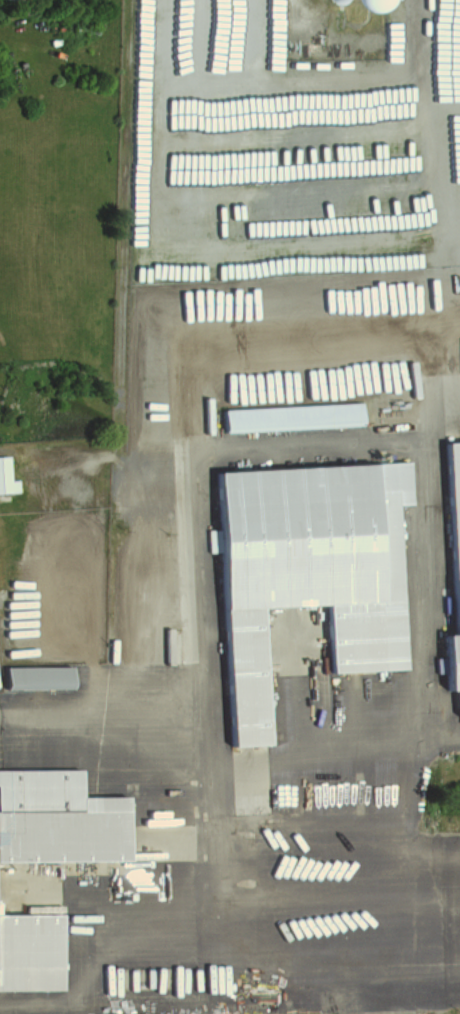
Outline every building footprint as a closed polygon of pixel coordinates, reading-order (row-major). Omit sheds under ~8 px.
[(218,409),(220,432),(358,423),(357,400),(218,409)] [(444,442),(459,441),(459,702),(459,687),(447,688),(444,633),(456,633),(444,442)] [(17,491),(16,478),(7,479),(6,454),(0,454),(0,492),(17,491)] [(215,470),(406,460),(408,502),(395,502),(404,666),(330,670),(326,602),(257,606),(264,741),(230,743),(215,470)] [(1,665),(1,687),(65,685),(64,663),(1,665)] [(60,988),(0,988),(0,769),(79,768),(80,796),(126,795),(126,857),(58,857),(60,988)]
